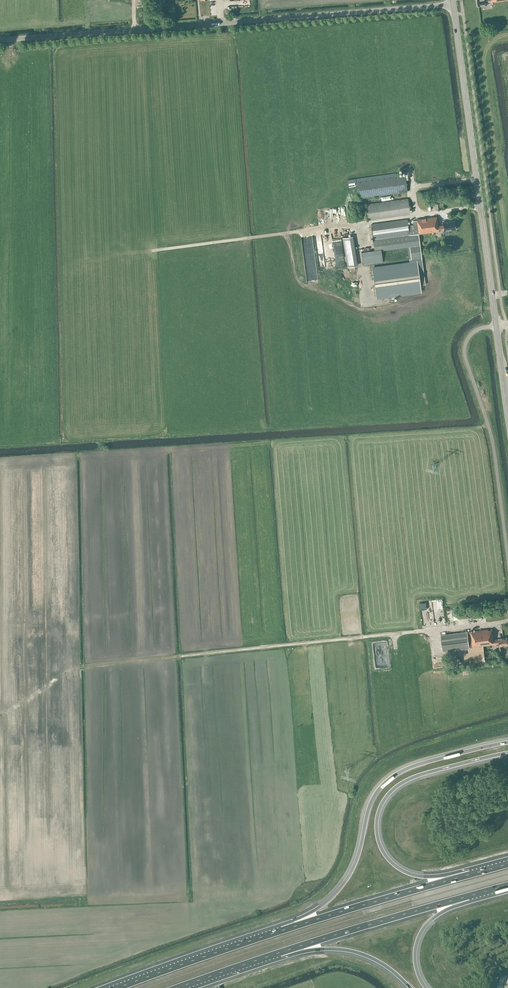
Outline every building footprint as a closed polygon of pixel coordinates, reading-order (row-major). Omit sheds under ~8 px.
[(359,199),(407,192),(404,175),(356,182),(359,199)] [(368,220),(410,214),(408,199),(366,205),(368,220)] [(407,219),(371,224),(374,250),(409,245),(411,259),(411,263),(374,268),(378,298),(423,292),(422,285),(425,284),(418,234),(419,234),(439,231),(442,230),(443,230),(443,225),(438,226),(437,216),(417,219),(418,223),(408,225),(407,219)] [(443,230),(442,230),(443,234),(449,233),(449,230),(456,229),(454,220),(442,222),(443,225),(443,230)] [(356,266),(351,236),(343,237),(348,267),(356,266)] [(321,250),(321,252),(316,253),(316,250),(315,255),(321,256),(316,257),(315,261),(316,263),(315,266),(312,265),(311,263),(311,266),(310,261),(308,270),(306,270),(307,281),(318,280),(318,278),(317,270),(318,267),(325,266),(322,245),(321,250)] [(383,261),(381,249),(362,252),(363,264),(383,261)] [(492,628),(471,631),(473,647),(483,646),(495,644),(494,639),(492,628)] [(467,631),(441,635),(443,652),(468,648),(473,648),(473,647),(471,631),(467,632),(467,631)] [(494,639),(495,644),(499,643),(500,646),(507,644),(507,642),(507,637),(498,638),(499,639),(494,639)] [(485,661),(483,646),(473,647),(473,648),(468,648),(468,652),(464,653),(465,664),(485,661)] [(461,667),(460,658),(454,659),(454,661),(452,662),(452,668),(461,667)]
